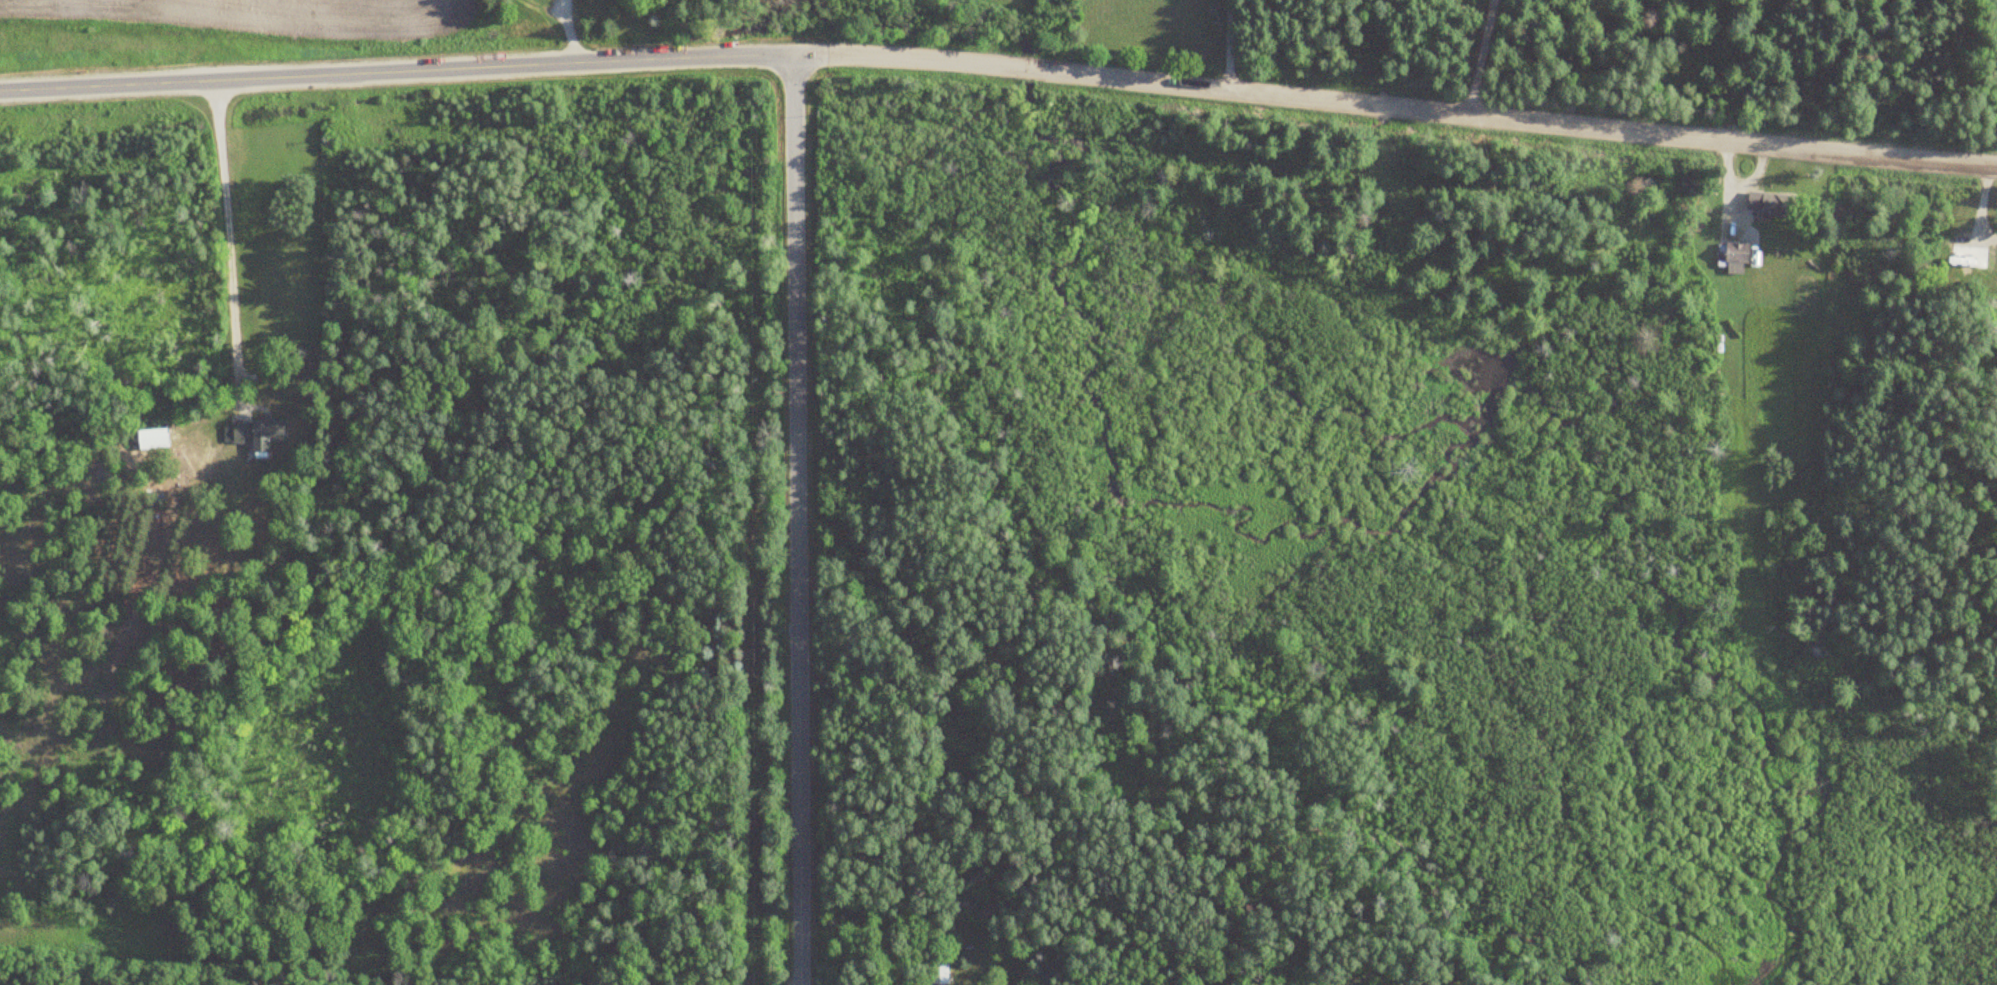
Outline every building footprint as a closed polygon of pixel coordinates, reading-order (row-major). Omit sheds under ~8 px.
[(1789,217),(1790,197),(1745,194),(1743,213),(1789,217)] [(1746,264),(1746,245),(1716,245),(1716,264),(1746,264)] [(1949,246),(1949,269),(1985,269),(1985,246),(1949,246)] [(221,423),(221,445),(251,445),(251,453),(268,452),(267,443),(283,443),(282,422),(221,423)] [(163,450),(163,431),(135,431),(135,450),(163,450)] [(945,961),(927,961),(927,984),(945,984),(945,961)]
